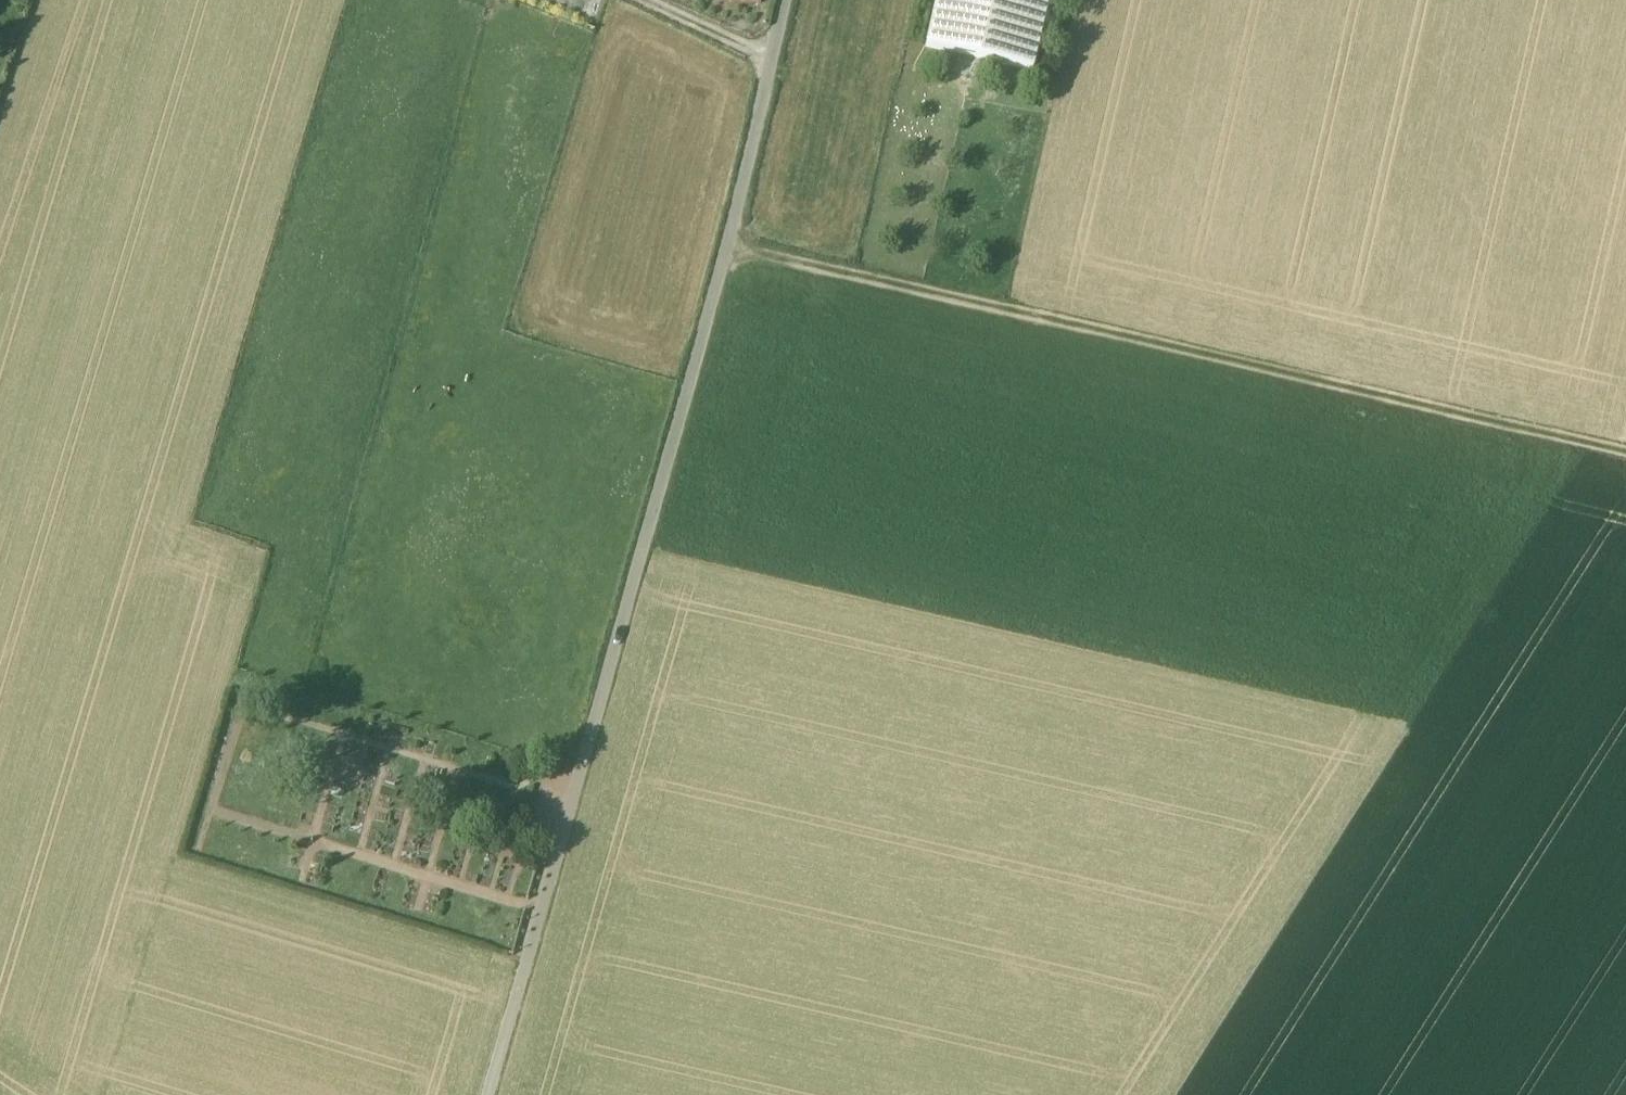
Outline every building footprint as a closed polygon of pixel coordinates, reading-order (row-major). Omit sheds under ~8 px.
[(926,47),(1032,71),(1048,0),(937,0),(926,47)]
